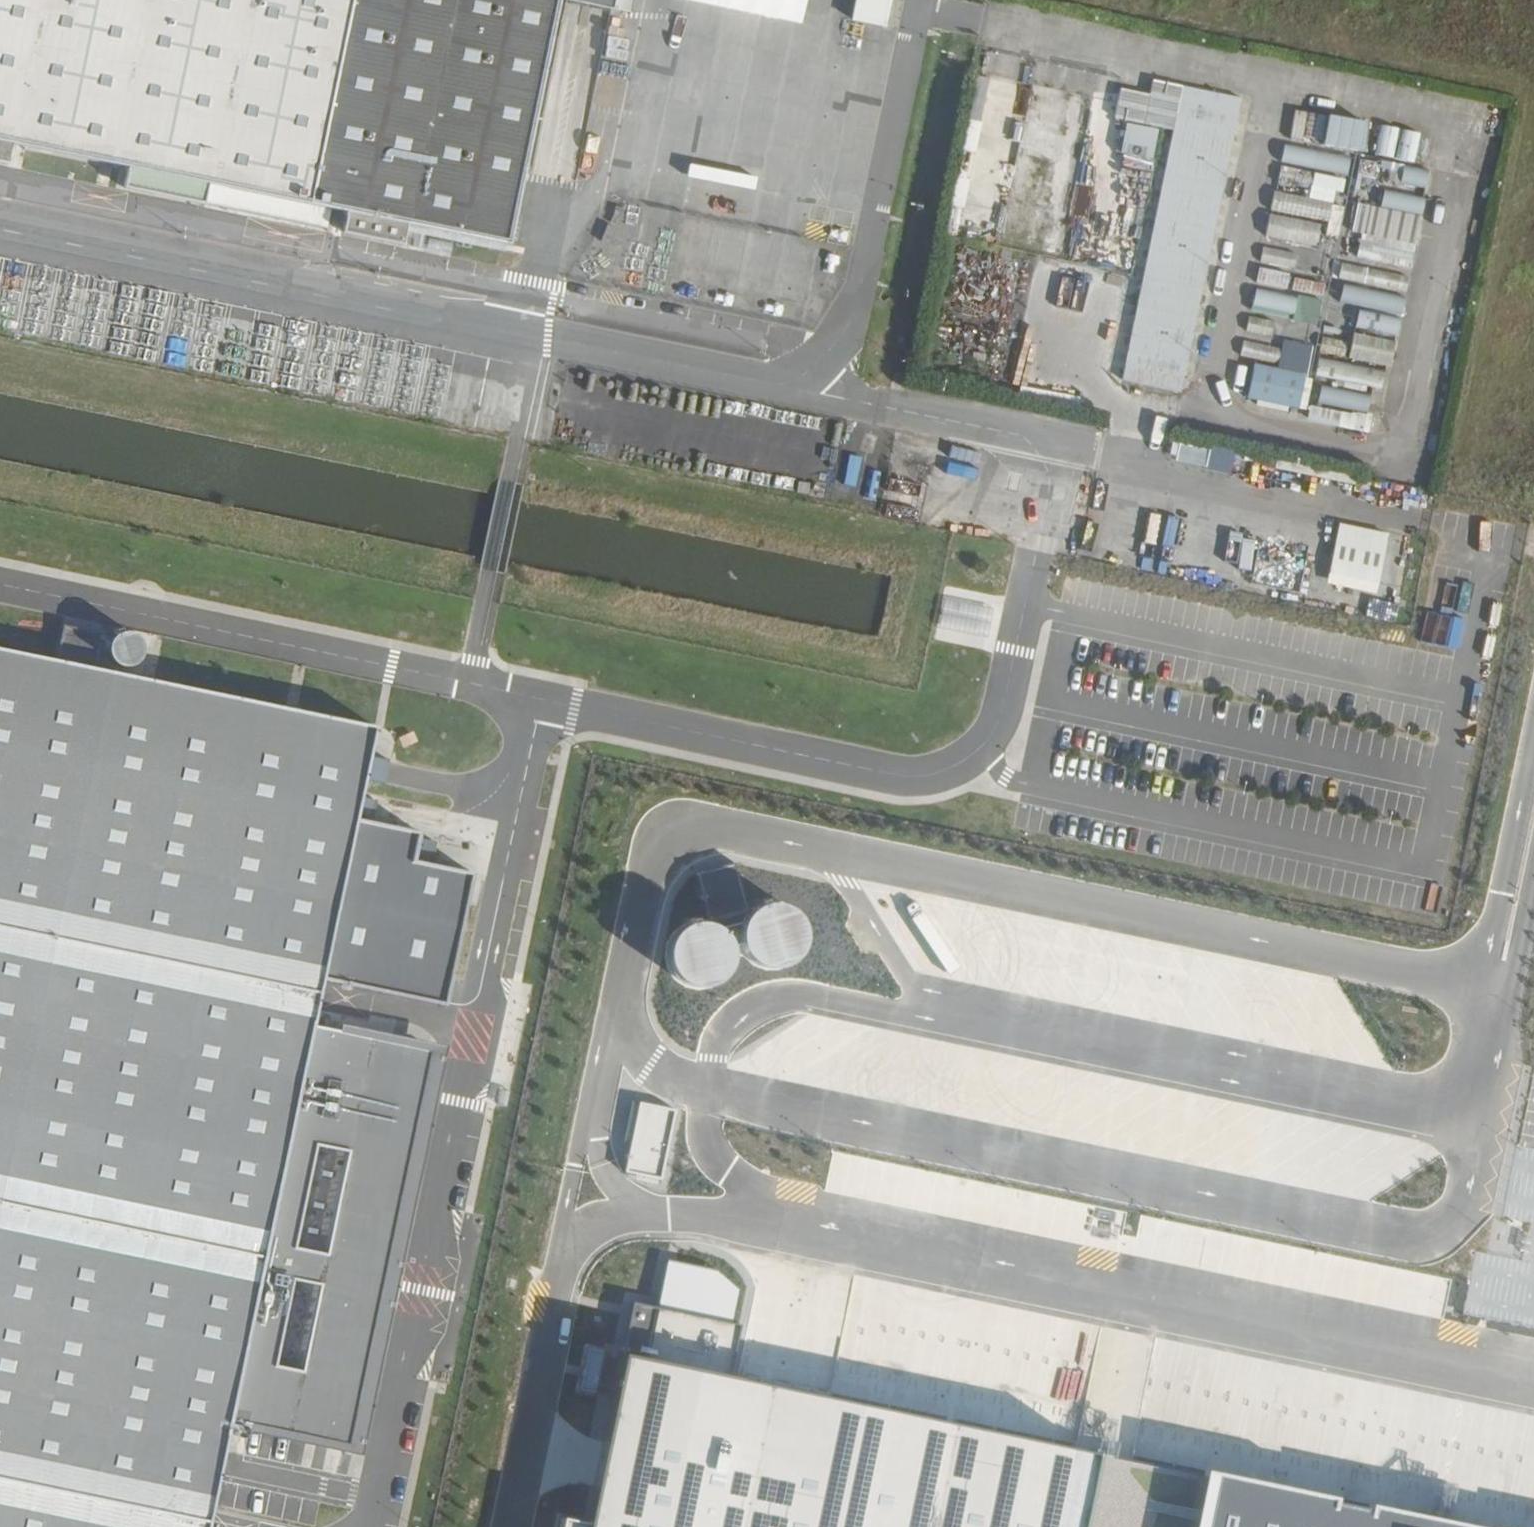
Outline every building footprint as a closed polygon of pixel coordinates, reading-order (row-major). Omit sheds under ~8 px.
[(6,163),(11,143),(129,167),(125,187),(203,203),(208,183),(345,212),(342,231),(402,244),(407,225),(509,245),(560,0),(0,0),(0,161),(6,163)] [(614,8),(615,0),(572,0),(614,8)] [(889,30),(895,0),(857,0),(852,22),(889,30)] [(1183,85),(1125,379),(1185,391),(1244,97),(1183,85)] [(1045,128),(1058,130),(1062,105),(1031,101),(1027,139),(1043,141),(1045,128)] [(1290,138),(1415,161),(1421,130),(1295,108),(1290,138)] [(1349,172),(1350,154),(1285,147),(1283,164),(1349,172)] [(1426,189),(1430,171),(1404,164),(1400,182),(1426,189)] [(1274,190),(1267,238),(1318,245),(1322,220),(1336,222),(1337,211),(1343,176),(1314,172),(1311,196),(1274,190)] [(1259,288),(1254,305),(1291,316),(1296,300),(1259,288)] [(1256,361),(1248,400),(1301,412),(1316,345),(1284,338),(1278,366),(1256,361)] [(910,492),(900,498),(907,510),(917,504),(910,492)] [(1340,523),(1337,542),(1388,553),(1390,534),(1340,523)] [(1388,553),(1337,542),(1331,572),(1381,582),(1388,553)] [(962,617),(983,621),(986,603),(945,596),(941,622),(961,626),(962,617)] [(108,648),(112,655),(120,660),(130,660),(138,655),(142,646),(141,636),(135,629),(126,626),(117,628),(111,633),(108,640),(108,648)] [(234,1422),(365,1450),(450,1043),(318,1016),(327,975),(449,1000),(475,872),(416,860),(422,831),(359,818),(379,721),(0,643),(0,1526),(212,1526),(234,1422)] [(747,952),(754,961),(764,968),(776,970),(788,968),(798,961),(805,951),(808,939),(806,926),(798,915),(786,908),(773,906),(760,910),(751,918),(745,928),(744,940),(747,952)] [(672,970),(679,980),(690,986),(702,989),(714,986),(724,980),(731,969),(734,957),(731,944),(724,933),(712,926),(699,925),(686,929),(677,936),(671,947),(670,958),(672,970)] [(674,1110),(637,1102),(623,1173),(660,1180),(674,1110)] [(722,1378),(733,1326),(634,1305),(623,1358),(589,1524),(558,1518),(556,1526),(1077,1526),(1092,1455),(722,1378)] [(1370,1506),(1368,1513),(1330,1505),(1332,1498),(1201,1471),(1189,1526),(1470,1526),(1370,1506)]
